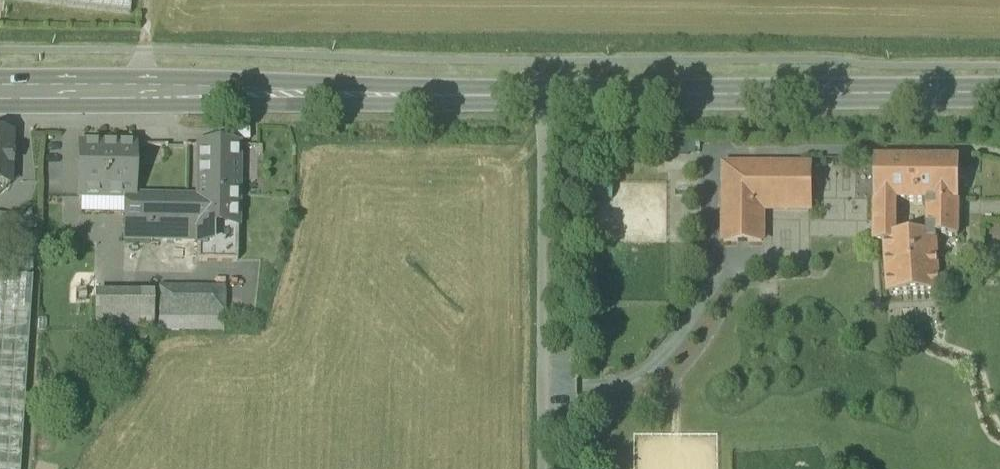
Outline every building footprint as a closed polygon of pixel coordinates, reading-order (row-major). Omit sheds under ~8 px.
[(131,0),(12,0),(129,15),(131,0)] [(0,135),(0,185),(10,185),(10,167),(12,167),(12,154),(11,154),(11,135),(0,135)] [(125,198),(133,199),(133,197),(134,145),(80,144),(79,197),(125,198)] [(198,146),(197,198),(197,241),(197,262),(237,263),(238,146),(198,146)] [(875,161),(875,204),(894,204),(938,204),(960,204),(960,160),(875,161)] [(724,243),(762,243),(762,211),(810,211),(811,167),(725,167),(724,243)] [(124,240),(197,241),(197,198),(133,197),(133,199),(125,198),(124,240)] [(894,237),(894,204),(875,204),(875,246),(885,246),(885,237),(894,237)] [(960,204),(938,204),(938,216),(960,215),(960,204)] [(939,235),(938,236),(938,238),(961,238),(960,215),(938,216),(939,235)] [(938,236),(894,237),(885,237),(885,246),(887,296),(939,295),(938,238),(938,236)] [(32,272),(2,271),(2,277),(0,277),(0,468),(19,468),(32,272)] [(158,332),(178,332),(179,319),(224,319),(224,290),(158,289),(158,332)] [(94,331),(153,331),(153,298),(95,298),(94,331)] [(223,333),(224,319),(179,319),(178,332),(223,333)]
